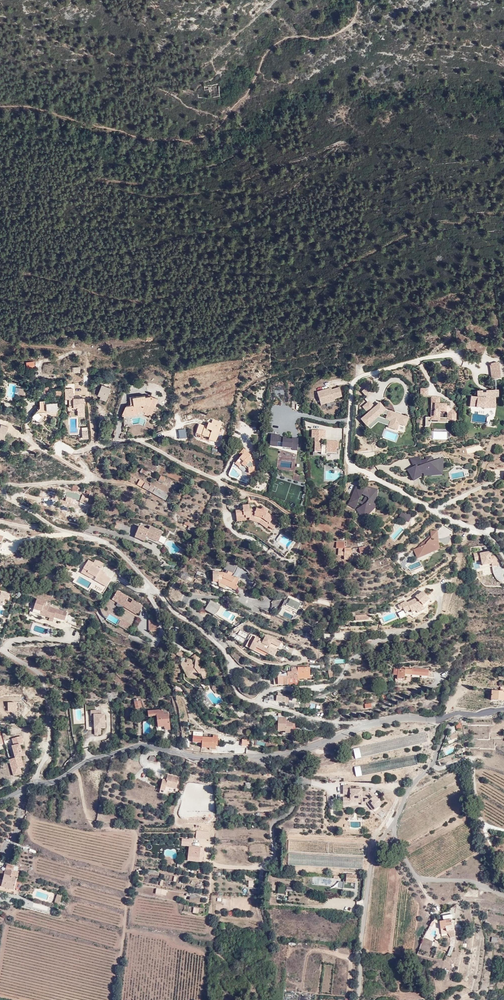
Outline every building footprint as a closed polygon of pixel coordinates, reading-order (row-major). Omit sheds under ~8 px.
[(219,84),(197,86),(198,99),(220,97),(219,84)] [(499,363),(490,364),(492,380),(501,379),(499,363)] [(102,384),(97,395),(101,397),(100,399),(106,401),(111,388),(102,384)] [(331,388),(317,392),(321,405),(335,401),(335,399),(342,397),(339,388),(332,390),(331,388)] [(428,397),(428,388),(420,389),(420,397),(428,397)] [(483,392),(477,392),(477,398),(471,397),(470,407),(485,409),(496,408),(496,397),(499,397),(499,392),(486,392),(486,394),(483,394),(483,392)] [(74,394),(65,394),(65,399),(69,399),(69,408),(78,408),(78,417),(85,416),(85,398),(74,398),(74,394)] [(126,406),(122,415),(122,416),(139,414),(139,412),(143,412),(151,415),(158,399),(151,396),(146,397),(146,396),(133,397),(133,398),(134,405),(126,406)] [(440,397),(432,397),(431,397),(431,406),(435,406),(434,410),(431,410),(431,423),(448,424),(448,420),(456,420),(457,414),(449,406),(447,406),(447,404),(440,404),(440,397)] [(43,402),(43,410),(48,415),(50,413),(56,418),(63,410),(60,405),(49,406),(48,403),(43,402)] [(380,403),(373,409),(379,416),(381,414),(387,409),(380,403)] [(48,415),(43,410),(35,419),(41,423),(48,415)] [(409,417),(389,410),(385,420),(390,422),(388,428),(397,431),(400,424),(406,427),(409,417)] [(222,423),(213,420),(210,428),(199,424),(196,434),(209,438),(209,440),(216,442),(222,423)] [(185,429),(178,430),(179,439),(187,438),(185,429)] [(325,430),(311,430),(311,438),(314,438),(313,452),(321,453),(320,455),(326,455),(326,453),(337,453),(337,449),(339,449),(339,441),(326,440),(326,445),(322,445),(322,438),(325,438),(325,430)] [(269,447),(297,450),(298,439),(280,436),(280,435),(270,434),(269,447)] [(244,449),(239,454),(242,456),(235,464),(243,470),(247,470),(247,479),(256,479),(256,477),(260,477),(260,471),(255,471),(255,467),(250,462),(251,461),(249,459),(249,455),(250,454),(244,449)] [(443,475),(444,457),(433,459),(432,456),(425,456),(426,459),(420,460),(419,456),(409,457),(413,466),(406,470),(414,481),(421,476),(421,474),(423,474),(423,476),(443,475)] [(466,466),(448,471),(451,481),(469,476),(466,466)] [(150,473),(143,469),(142,469),(140,473),(147,477),(150,473)] [(146,494),(159,502),(164,496),(141,480),(138,485),(148,492),(146,494)] [(378,489),(365,485),(362,489),(355,486),(347,505),(354,509),(358,502),(363,505),(355,509),(362,521),(380,502),(376,498),(378,489)] [(235,511),(236,517),(246,516),(246,519),(250,518),(249,520),(259,523),(267,529),(269,527),(273,530),(279,521),(267,513),(269,511),(264,508),(261,510),(257,509),(256,511),(250,509),(250,504),(242,505),(243,509),(235,511)] [(401,513),(400,520),(409,522),(410,515),(401,513)] [(183,528),(193,531),(195,526),(184,522),(183,528)] [(140,526),(135,538),(144,542),(146,538),(158,543),(163,531),(150,526),(149,530),(140,526)] [(439,550),(437,530),(430,531),(430,535),(419,547),(413,549),(417,559),(439,550)] [(276,540),(288,550),(293,544),(281,534),(276,540)] [(345,542),(337,542),(336,542),(336,548),(338,549),(338,556),(344,556),(344,560),(351,560),(351,548),(345,548),(345,542)] [(270,549),(281,556),(285,550),(275,543),(270,549)] [(478,552),(474,553),(473,553),(475,561),(481,560),(482,566),(493,564),(490,552),(479,554),(478,552)] [(96,581),(107,587),(112,580),(104,576),(99,573),(101,570),(104,563),(96,559),(94,562),(92,561),(90,564),(87,563),(84,570),(98,577),(96,581)] [(213,572),(213,583),(218,583),(218,584),(221,584),(236,591),(238,587),(236,586),(240,579),(236,577),(235,578),(232,576),(237,565),(228,561),(224,570),(226,571),(225,573),(219,573),(219,572),(213,572)] [(98,587),(92,584),(90,588),(102,595),(107,587),(99,583),(98,587)] [(141,607),(136,603),(115,589),(110,600),(137,614),(141,607)] [(417,609),(421,613),(427,608),(424,605),(432,598),(423,590),(415,596),(418,598),(411,603),(409,601),(399,607),(402,611),(405,609),(408,612),(412,610),(413,612),(417,609)] [(3,607),(4,600),(10,601),(10,598),(0,596),(0,606),(3,607)] [(287,596),(277,614),(291,621),(301,603),(287,596)] [(47,602),(37,599),(34,610),(41,612),(40,615),(64,623),(68,612),(46,605),(47,602)] [(215,615),(219,604),(209,600),(204,611),(215,615)] [(385,618),(389,624),(400,617),(398,612),(385,618)] [(116,624),(119,619),(110,615),(108,620),(116,624)] [(256,637),(249,649),(254,652),(256,648),(274,657),(278,650),(271,647),(272,644),(279,647),(282,642),(274,638),(274,639),(266,635),(263,640),(256,637)] [(176,655),(181,658),(180,661),(182,662),(181,665),(187,678),(199,680),(199,674),(201,674),(203,681),(204,681),(207,676),(209,674),(207,669),(201,669),(198,665),(203,661),(194,655),(189,659),(184,656),(184,653),(182,653),(180,652),(178,652),(176,655)] [(292,670),(289,670),(289,677),(300,677),(299,667),(299,666),(297,666),(292,666),(292,670)] [(299,667),(300,677),(310,677),(310,667),(299,667)] [(408,675),(417,676),(418,668),(398,667),(398,669),(392,670),(392,675),(395,675),(396,678),(407,679),(408,675)] [(418,668),(417,676),(428,677),(429,669),(418,668)] [(278,670),(279,683),(288,683),(289,677),(289,670),(278,670)] [(492,691),(491,701),(503,702),(503,692),(492,691)] [(276,702),(277,702),(277,705),(286,705),(286,702),(288,702),(288,697),(277,696),(276,696),(276,702)] [(163,727),(169,727),(170,714),(164,714),(164,709),(146,709),(146,715),(158,715),(158,727),(163,727)] [(101,710),(92,710),(91,710),(91,716),(95,716),(94,735),(101,735),(101,728),(105,728),(105,714),(101,714),(101,710)] [(283,713),(278,713),(278,731),(285,732),(285,733),(293,734),(293,727),(295,727),(295,723),(293,723),(293,722),(289,722),(288,721),(287,721),(287,717),(283,717),(283,713)] [(25,745),(23,735),(11,738),(13,745),(12,745),(15,758),(9,759),(13,776),(23,774),(21,767),(25,766),(23,757),(26,756),(23,745),(25,745)] [(202,737),(202,748),(202,749),(216,749),(216,745),(218,745),(220,745),(220,736),(218,736),(218,735),(213,735),(213,737),(202,737)] [(352,748),(355,759),(361,757),(359,747),(352,748)] [(179,777),(168,775),(167,780),(163,780),(161,790),(165,791),(166,787),(177,789),(179,777)] [(370,798),(370,789),(364,789),(364,787),(356,787),(352,787),(352,783),(343,783),(343,792),(350,792),(350,795),(344,795),(344,803),(352,803),(352,802),(352,798),(363,798),(363,800),(368,799),(370,798)] [(376,793),(370,798),(368,799),(375,808),(381,804),(378,800),(380,798),(376,793)] [(200,847),(189,846),(188,850),(184,850),(183,860),(187,861),(199,863),(200,847)] [(4,878),(4,882),(0,881),(0,887),(14,890),(19,871),(15,870),(15,867),(7,866),(6,873),(4,878)] [(440,930),(441,935),(447,934),(450,938),(454,938),(454,932),(453,932),(452,927),(451,920),(439,922),(440,930)] [(208,942),(188,939),(188,944),(207,947),(208,942)]
